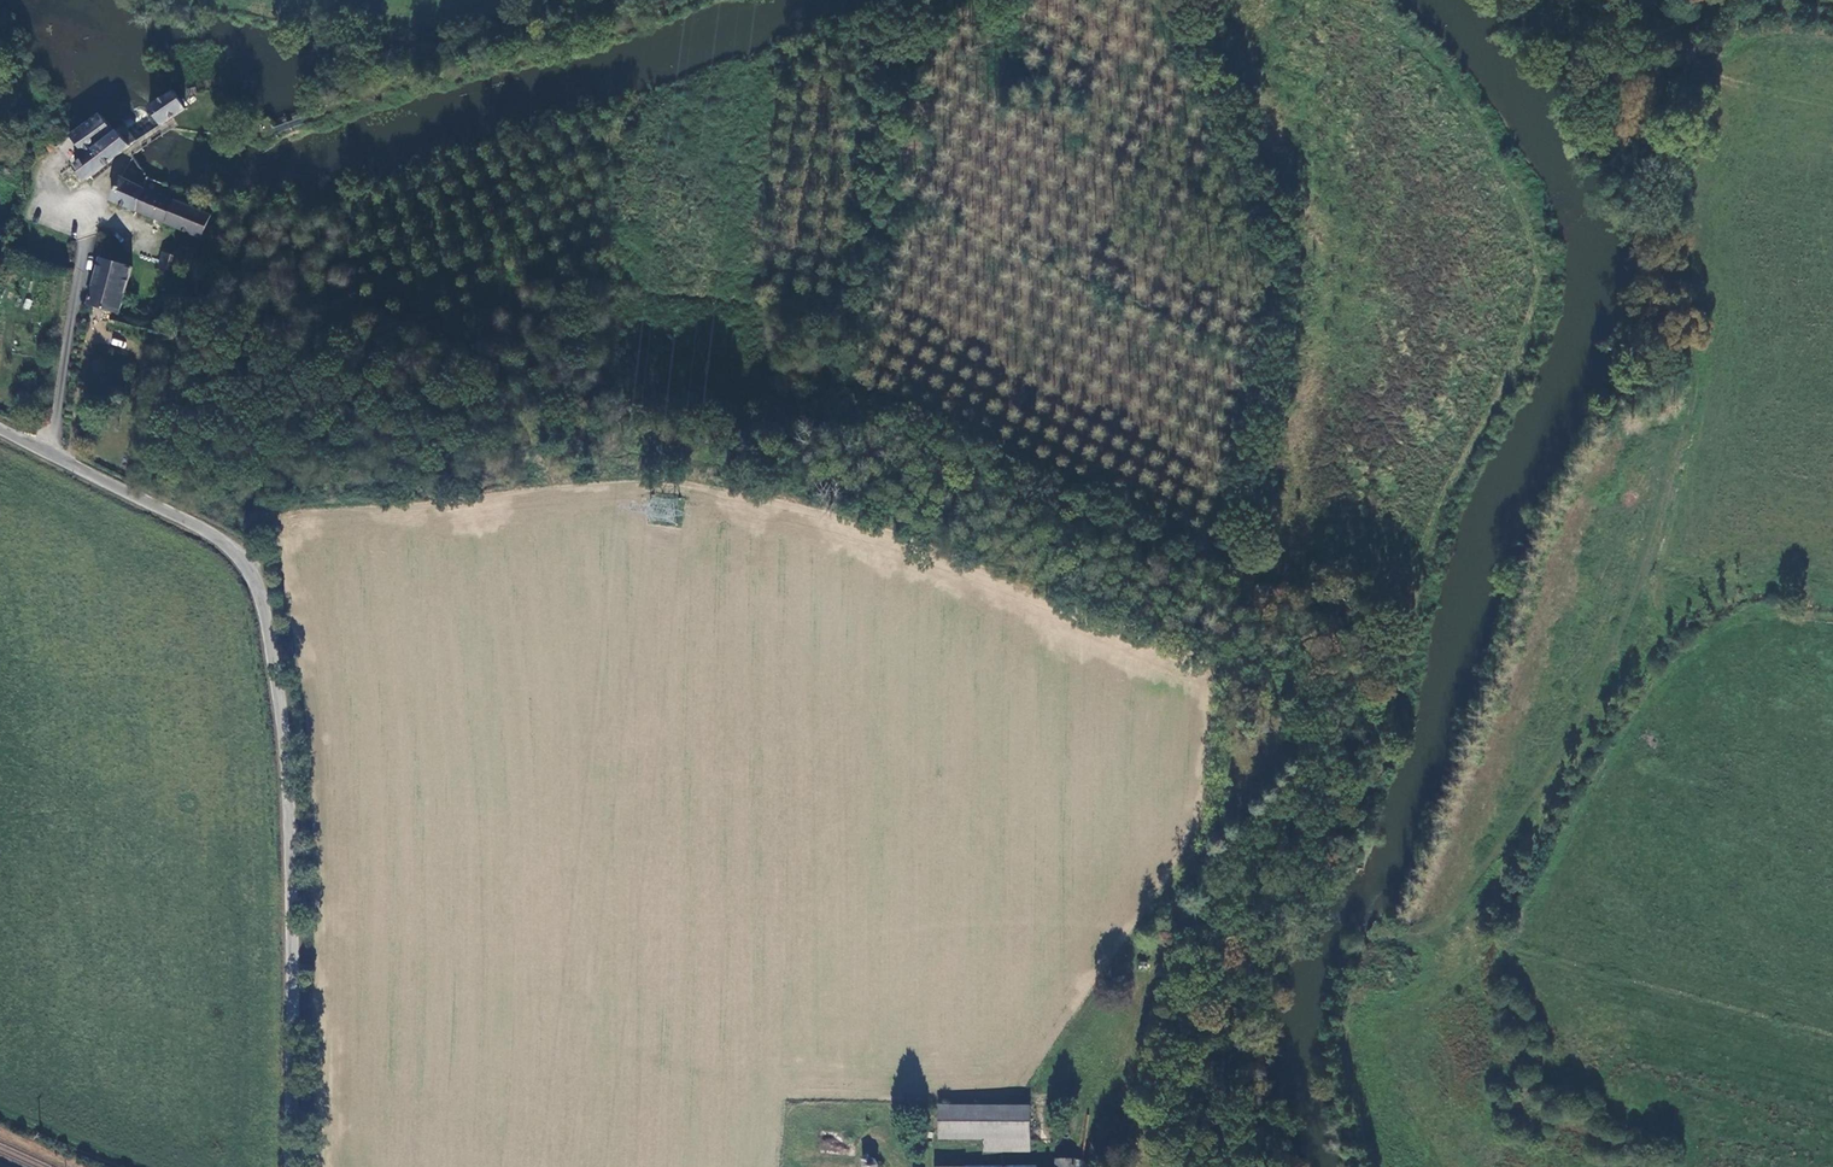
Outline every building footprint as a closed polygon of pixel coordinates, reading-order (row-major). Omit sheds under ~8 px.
[(138,114),(150,133),(173,118),(161,99),(159,100),(138,114)] [(84,187),(135,146),(122,130),(115,136),(99,116),(75,135),(68,140),(86,161),(72,172),(84,187)] [(144,188),(122,179),(112,200),(136,210),(144,188)] [(209,216),(144,188),(136,210),(200,238),(209,216)] [(175,273),(179,258),(162,253),(158,267),(175,273)] [(102,259),(89,304),(119,312),(131,267),(102,259)] [(1029,1138),(1030,1108),(939,1106),(938,1138),(1029,1138)] [(1030,1141),(1001,1141),(1001,1150),(1030,1150),(1030,1141)] [(935,1152),(934,1165),(948,1165),(949,1153),(935,1152)] [(860,1166),(861,1166),(879,1166),(879,1164),(876,1160),(873,1158),(868,1158),(864,1160),(861,1159),(860,1166)]
